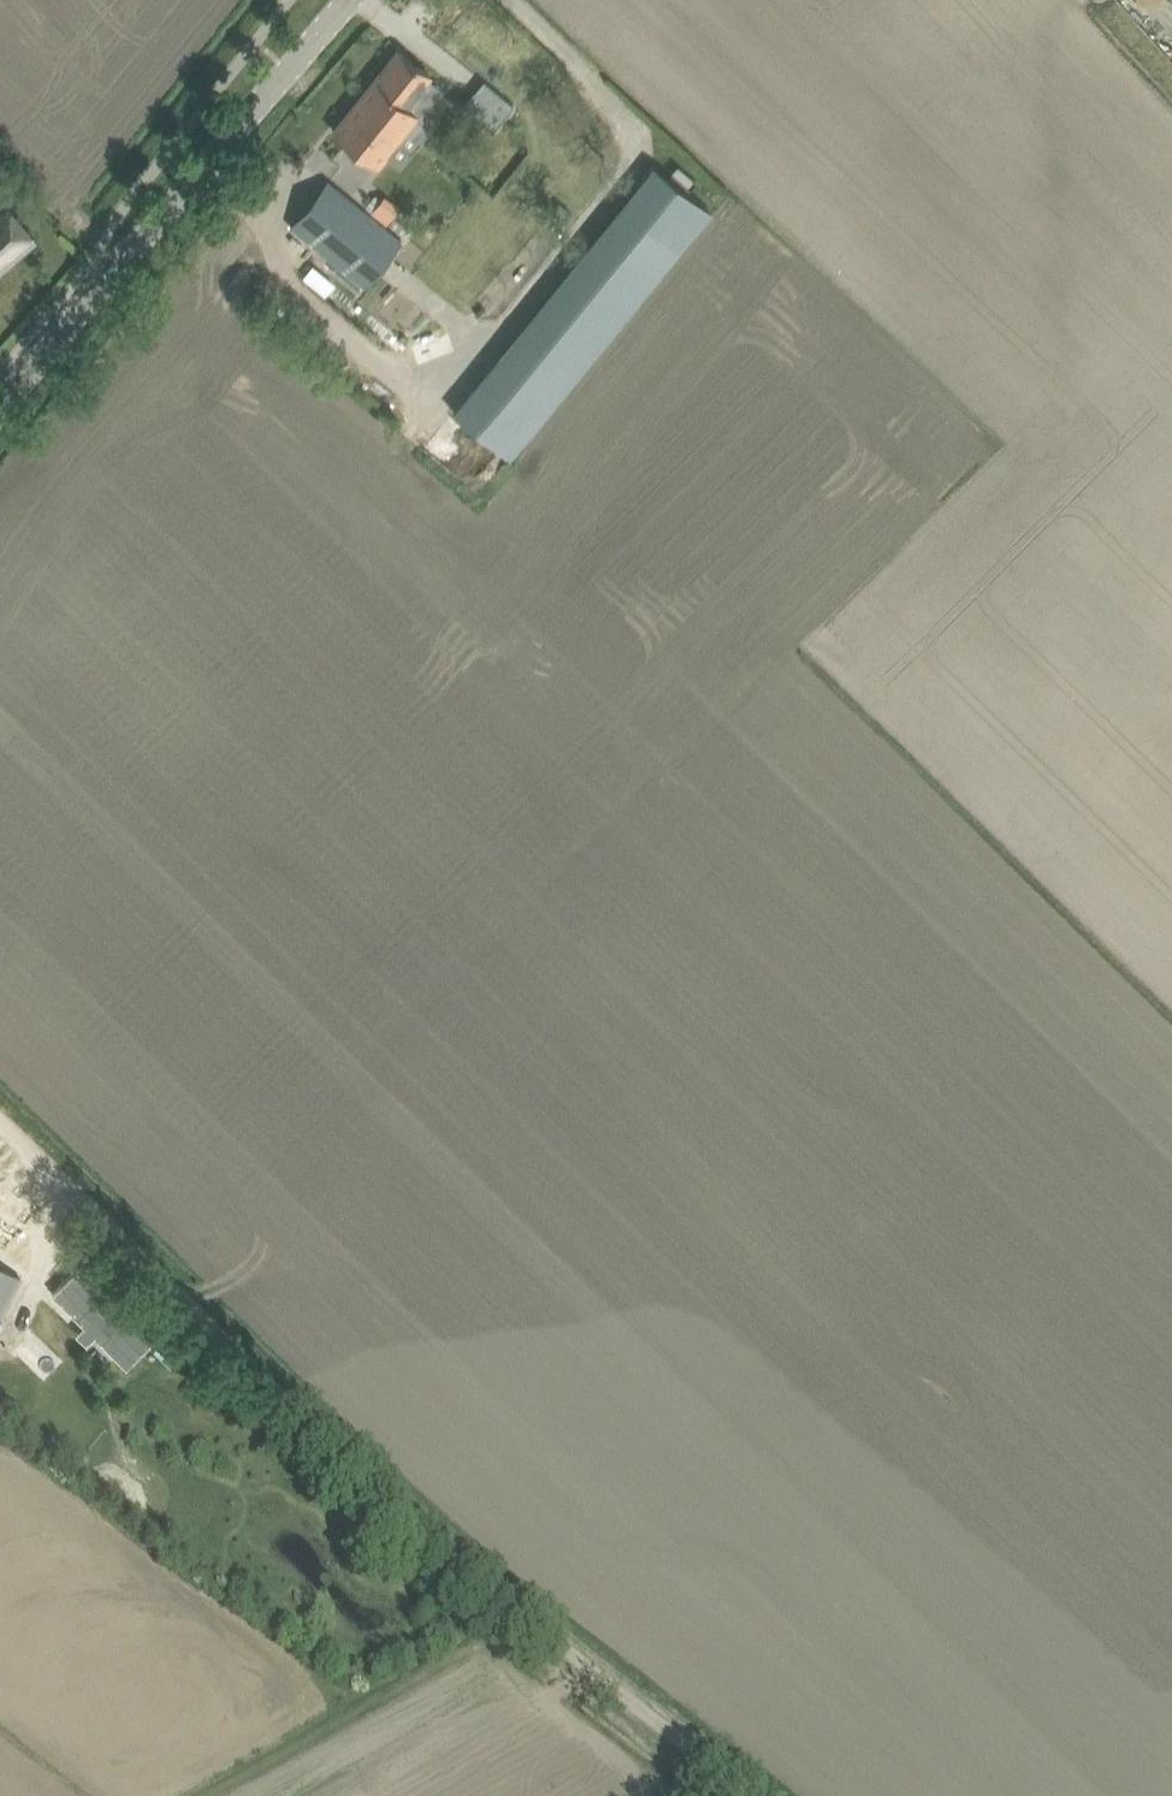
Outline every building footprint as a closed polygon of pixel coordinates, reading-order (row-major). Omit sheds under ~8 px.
[(333,130),(352,145),(378,166),(443,85),(398,49),(333,130)] [(484,94),(469,113),(486,127),(501,108),(484,94)] [(652,162),(451,409),(510,460),(712,211),(652,162)] [(328,181),(291,226),(366,286),(403,241),(328,181)] [(37,239),(4,201),(0,204),(0,271),(37,239)] [(7,1248),(40,1214),(0,1175),(0,1241),(7,1248)] [(159,1333),(85,1260),(52,1293),(126,1367),(159,1333)] [(19,1280),(0,1269),(0,1313),(19,1280)]
